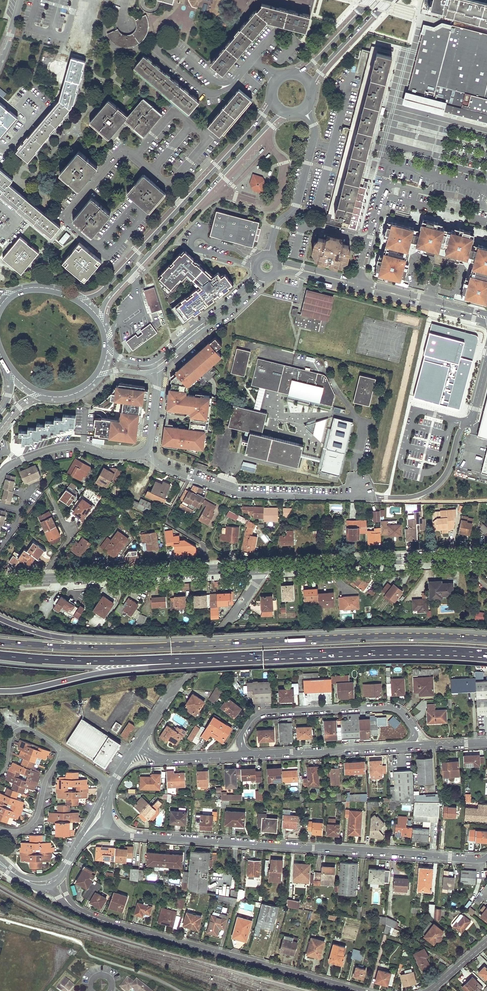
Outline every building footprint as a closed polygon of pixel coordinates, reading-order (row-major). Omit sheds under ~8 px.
[(209,13),(212,18),(223,11),(226,0),(191,0),(191,2),(193,7),(198,8),(198,6),(203,7),(202,10),(206,12),(207,14),(209,13)] [(428,10),(430,0),(424,0),(421,9),(428,10)] [(428,10),(486,26),(486,0),(430,0),(428,10)] [(211,64),(222,73),(267,20),(308,30),(310,17),(304,15),(273,7),(263,4),(258,11),(257,10),(256,11),(251,17),(245,24),(240,30),(236,35),(230,42),(224,49),(220,54),(215,60),(211,64)] [(121,34),(117,30),(110,33),(112,37),(114,40),(118,43),(120,44),(128,44),(131,45),(139,41),(141,39),(146,30),(146,22),(143,16),(136,20),(138,24),(137,29),(134,33),(129,36),(121,34)] [(408,93),(433,99),(452,27),(442,24),(435,29),(430,28),(424,34),(408,93)] [(452,27),(433,99),(430,108),(430,110),(442,113),(443,111),(486,122),(486,36),(452,27)] [(52,38),(25,30),(23,38),(50,46),(52,38)] [(353,118),(351,129),(348,140),(351,140),(350,144),(347,143),(342,162),(345,163),(331,215),(328,214),(326,222),(330,223),(331,219),(338,221),(339,217),(350,220),(348,227),(356,229),(366,188),(359,186),(362,173),(394,49),(383,46),(382,49),(381,53),(379,53),(380,48),(372,45),(367,64),(370,64),(369,68),(367,67),(361,89),(364,90),(363,93),(360,93),(360,94),(354,114),(357,115),(356,119),(353,118)] [(199,102),(144,56),(135,67),(189,113),(199,102)] [(72,105),(85,61),(72,57),(69,70),(65,69),(67,63),(54,61),(51,62),(49,69),(52,73),(60,75),(58,83),(65,84),(61,97),(17,152),(28,160),(72,105)] [(250,98),(240,89),(208,126),(220,136),(236,116),(250,98)] [(433,99),(408,93),(405,101),(418,105),(430,108),(433,99)] [(161,115),(142,99),(127,116),(108,101),(91,122),(110,137),(125,121),(144,136),(161,115)] [(0,103),(0,137),(16,117),(0,103)] [(97,168),(78,152),(60,173),(79,189),(97,168)] [(331,215),(345,163),(342,162),(328,214),(331,215)] [(0,170),(0,188),(3,191),(0,195),(51,238),(60,228),(10,184),(13,181),(0,170)] [(254,188),(253,185),(251,184),(253,178),(256,176),(262,178),(262,180),(263,183),(266,184),(263,176),(253,173),(249,183),(253,191),(254,188)] [(165,192),(144,175),(128,194),(149,212),(165,192)] [(263,183),(262,180),(262,178),(256,176),(253,178),(251,184),(253,185),(254,188),(253,191),(261,193),(264,191),(266,184),(263,183)] [(110,215),(91,199),(85,205),(73,219),(93,235),(110,215)] [(253,247),(256,235),(260,222),(217,211),(210,236),(253,247)] [(440,228),(437,227),(438,222),(434,221),(434,222),(423,219),(422,224),(421,223),(420,226),(418,226),(410,255),(411,255),(412,255),(413,255),(414,255),(415,255),(415,254),(416,254),(416,253),(417,253),(418,252),(418,251),(419,250),(424,252),(433,254),(435,261),(434,267),(431,279),(430,282),(434,283),(448,229),(440,227),(440,228)] [(418,226),(403,222),(403,225),(396,223),(392,222),(388,221),(385,232),(384,232),(383,236),(385,236),(388,237),(387,241),(386,241),(386,243),(385,248),(410,255),(418,226)] [(474,232),(464,230),(464,229),(460,228),(459,233),(456,232),(456,231),(448,229),(434,283),(438,284),(443,263),(448,258),(454,259),(463,262),(463,263),(463,264),(463,265),(463,266),(464,266),(464,267),(465,268),(466,269),(467,269),(468,270),(475,241),(473,240),(474,237),(473,237),(474,232)] [(338,268),(338,267),(338,266),(342,267),(343,262),(345,262),(345,260),(348,261),(350,252),(348,251),(349,246),(342,244),(342,242),(327,238),(326,239),(319,237),(318,243),(315,242),(312,251),(315,252),(315,255),(316,255),(315,259),(318,261),(318,263),(323,264),(326,263),(330,264),(333,267),(338,268)] [(39,253),(20,238),(15,244),(3,258),(22,274),(39,253)] [(475,241),(468,270),(486,275),(486,244),(475,241)] [(101,262),(80,244),(64,263),(85,281),(101,262)] [(410,255),(385,248),(383,256),(382,259),(378,258),(376,266),(374,273),(397,279),(404,280),(407,268),(410,257),(410,255)] [(234,285),(225,274),(222,277),(218,273),(214,276),(212,277),(205,270),(199,265),(197,263),(196,264),(192,260),(194,259),(184,249),(158,277),(165,299),(183,323),(234,285)] [(214,276),(206,269),(205,270),(212,277),(214,276)] [(468,270),(461,295),(474,299),(486,302),(486,275),(468,270)] [(150,305),(151,309),(152,312),(162,309),(155,287),(144,290),(149,306),(150,305)] [(323,332),(332,296),(308,290),(302,314),(302,316),(297,315),(297,313),(298,309),(296,308),(293,308),(291,315),(296,316),(294,325),(323,332)] [(473,335),(432,324),(414,398),(459,410),(478,342),(477,340),(476,338),(475,336),(473,335)] [(126,342),(132,351),(157,334),(151,325),(136,335),(126,342)] [(216,337),(212,340),(213,342),(211,344),(209,343),(206,345),(208,347),(204,351),(202,349),(192,358),(182,367),(183,368),(181,371),(180,370),(179,370),(178,370),(177,371),(177,372),(178,373),(172,378),(172,379),(171,379),(171,380),(171,382),(172,382),(171,389),(171,392),(170,392),(167,392),(167,397),(166,400),(169,400),(168,408),(170,408),(182,410),(182,409),(183,408),(185,408),(185,410),(192,410),(189,429),(189,431),(185,430),(185,428),(168,426),(165,426),(163,443),(179,445),(183,447),(183,446),(188,447),(198,448),(201,448),(202,441),(204,441),(205,431),(210,395),(201,394),(201,396),(196,395),(188,394),(186,394),(187,384),(189,382),(191,383),(196,378),(195,377),(209,364),(210,365),(218,359),(217,358),(220,355),(216,350),(222,345),(216,337)] [(250,352),(237,348),(231,373),(244,376),(250,352)] [(272,362),(258,358),(252,383),(265,386),(272,362)] [(289,366),(272,362),(265,386),(283,391),(289,366)] [(195,377),(196,378),(197,378),(199,377),(201,376),(202,374),(204,373),(206,371),(207,369),(209,368),(210,366),(210,365),(209,364),(195,377)] [(317,373),(289,366),(283,391),(311,398),(310,401),(332,406),(335,395),(327,379),(327,378),(326,378),(326,377),(325,377),(325,376),(324,376),(324,375),(323,375),(322,375),(321,374),(317,373)] [(369,405),(376,379),(360,375),(353,401),(369,405)] [(145,387),(144,387),(119,383),(119,386),(117,386),(116,393),(112,392),(111,399),(124,401),(126,401),(124,418),(122,417),(121,420),(108,419),(102,418),(95,418),(95,422),(96,423),(95,433),(100,433),(100,435),(128,439),(128,437),(135,438),(137,420),(139,420),(142,396),(148,397),(148,390),(145,389),(145,387)] [(283,391),(265,386),(252,383),(251,385),(261,388),(265,388),(289,394),(288,395),(310,401),(311,398),(283,391)] [(265,388),(261,388),(256,411),(259,412),(265,388)] [(478,435),(486,438),(486,399),(478,435)] [(303,445),(261,434),(267,413),(259,412),(256,411),(234,405),(228,426),(250,432),(245,453),(298,466),(300,457),(301,453),(303,445)] [(54,417),(54,421),(58,422),(57,431),(61,431),(61,429),(66,429),(66,428),(68,428),(70,428),(70,426),(75,426),(75,415),(63,414),(63,418),(54,417)] [(353,421),(334,416),(324,459),(323,463),(322,469),(340,474),(353,421)] [(322,443),(328,418),(316,422),(313,434),(322,443)] [(37,424),(36,428),(40,428),(40,437),(43,438),(43,435),(48,436),(48,434),(50,434),(52,435),(53,432),(57,432),(57,431),(58,422),(54,421),(46,421),(46,424),(37,424)] [(316,422),(304,425),(313,434),(316,422)] [(19,430),(19,436),(22,436),(22,444),(26,444),(26,442),(31,442),(31,441),(33,441),(34,441),(34,439),(40,439),(40,437),(40,428),(36,428),(28,427),(27,431),(19,430)] [(324,459),(301,453),(300,457),(323,463),(324,459)] [(81,480),(82,478),(83,476),(89,467),(76,459),(68,473),(81,480)] [(196,462),(194,467),(206,471),(208,466),(202,464),(196,462)] [(255,472),(256,464),(243,462),(241,470),(255,472)] [(41,476),(37,467),(34,466),(22,471),(21,474),(25,483),(28,482),(29,484),(38,480),(37,478),(41,476)] [(112,479),(113,479),(112,480),(116,482),(121,472),(115,468),(113,473),(104,468),(96,481),(104,485),(105,486),(107,487),(112,479)] [(10,505),(13,491),(12,491),(15,477),(7,475),(4,488),(5,489),(2,502),(10,505)] [(169,484),(167,483),(165,482),(163,482),(163,483),(162,484),(156,482),(151,491),(148,490),(146,495),(163,503),(166,498),(163,497),(166,490),(167,490),(168,490),(170,486),(169,484)] [(196,486),(194,485),(190,492),(186,489),(180,499),(183,501),(180,507),(186,511),(190,503),(191,504),(197,494),(195,493),(199,487),(196,486)] [(74,494),(75,493),(76,492),(69,486),(67,490),(66,489),(60,498),(67,504),(71,500),(73,501),(76,496),(74,494)] [(202,488),(199,487),(195,493),(197,494),(191,504),(190,503),(186,511),(192,514),(196,506),(199,508),(205,497),(200,495),(204,489),(202,488)] [(137,508),(139,503),(129,498),(126,503),(137,508)] [(158,506),(141,499),(139,503),(137,508),(153,515),(158,506)] [(92,506),(87,503),(83,500),(74,512),(83,519),(92,506)] [(216,506),(210,503),(204,500),(203,503),(207,506),(199,520),(208,525),(214,514),(212,513),(216,506)] [(264,518),(264,508),(242,507),(242,511),(245,512),(248,512),(248,514),(253,514),(253,517),(254,517),(255,518),(264,518)] [(268,508),(264,508),(264,518),(264,521),(278,521),(278,508),(273,508),(273,510),(268,510),(268,508)] [(292,508),(283,508),(283,515),(286,517),(292,508)] [(236,521),(237,519),(240,521),(242,517),(229,510),(226,515),(236,521)] [(442,529),(442,531),(442,532),(448,532),(448,529),(453,529),(454,524),(454,517),(456,517),(456,514),(456,510),(441,510),(441,518),(441,521),(436,521),(436,518),(433,521),(434,526),(437,526),(437,528),(442,528),(442,529)] [(441,521),(441,518),(441,510),(435,511),(433,514),(433,521),(436,518),(436,521),(441,521)] [(408,520),(408,529),(405,529),(406,541),(416,540),(416,523),(420,523),(420,529),(426,529),(426,523),(426,519),(421,519),(421,511),(417,512),(414,512),(414,519),(408,520)] [(49,512),(39,516),(39,517),(45,531),(53,527),(52,523),(53,522),(49,512)] [(472,522),(470,521),(467,521),(468,518),(468,517),(462,516),(459,532),(466,534),(467,530),(470,531),(472,522)] [(256,524),(248,520),(246,524),(245,526),(248,527),(246,531),(242,550),(248,551),(253,552),(257,536),(251,535),(252,528),(253,528),(256,524)] [(350,521),(350,523),(349,526),(347,526),(347,539),(359,539),(359,533),(367,533),(367,531),(367,521),(359,521),(350,521)] [(388,522),(381,522),(381,534),(388,534),(388,535),(401,535),(401,525),(397,525),(397,521),(388,521),(388,522)] [(55,526),(53,527),(45,531),(52,544),(60,540),(58,536),(56,531),(57,531),(58,531),(55,526)] [(234,541),(236,541),(238,542),(239,528),(226,526),(226,528),(226,534),(222,534),(221,533),(220,540),(225,541),(229,541),(234,541)] [(381,544),(380,536),(380,528),(375,528),(375,531),(367,531),(367,533),(368,544),(381,544)] [(108,552),(109,550),(110,548),(117,554),(125,544),(123,543),(127,538),(118,531),(111,540),(108,538),(101,547),(108,552)] [(175,537),(174,536),(174,535),(173,535),(172,531),(165,532),(167,545),(174,544),(176,555),(196,552),(195,545),(187,540),(180,541),(179,536),(175,537)] [(287,536),(283,536),(279,536),(280,545),(294,544),(293,531),(286,532),(287,536)] [(313,537),(313,540),(314,543),(322,542),(321,531),(313,531),(314,537),(313,537)] [(146,542),(147,546),(147,550),(158,549),(157,539),(156,539),(155,533),(144,534),(144,533),(141,533),(142,542),(146,542)] [(91,543),(83,538),(79,543),(76,541),(70,549),(73,551),(74,550),(77,552),(76,554),(81,557),(82,555),(81,554),(84,550),(86,551),(91,543)] [(27,551),(36,557),(38,559),(41,555),(38,553),(42,548),(34,542),(27,551)] [(117,554),(110,548),(109,550),(108,552),(115,557),(117,554)] [(27,560),(28,561),(30,562),(32,560),(33,561),(36,557),(27,551),(24,549),(20,555),(16,552),(9,561),(16,566),(20,560),(25,563),(27,560)] [(125,556),(126,565),(139,564),(138,555),(137,555),(137,550),(129,551),(125,556)] [(350,583),(351,582),(352,581),(356,584),(362,589),(376,572),(364,573),(352,574),(345,574),(345,580),(350,583)] [(440,581),(435,581),(430,582),(431,598),(441,597),(441,595),(452,594),(452,583),(440,584),(440,581)] [(386,593),(392,586),(387,583),(382,590),(386,593)] [(386,594),(394,600),(395,601),(402,591),(393,584),(392,586),(386,593),(386,594)] [(286,588),(284,588),(282,588),(283,599),(293,599),(293,585),(286,585),(286,588)] [(318,601),(318,593),(318,588),(317,589),(317,588),(313,588),(313,589),(308,589),(308,590),(304,591),(304,595),(305,600),(312,600),(312,601),(318,601)] [(318,593),(318,601),(319,606),(333,605),(333,592),(318,593)] [(216,594),(217,594),(210,595),(210,605),(211,619),(219,619),(218,610),(216,610),(216,605),(229,604),(229,599),(230,599),(230,593),(216,594)] [(394,600),(386,594),(384,597),(391,603),(394,600)] [(199,606),(210,605),(210,595),(194,595),(194,606),(199,606)] [(108,599),(106,597),(103,596),(94,610),(104,617),(113,604),(107,600),(108,599)] [(184,596),(175,596),(175,598),(170,598),(170,611),(175,611),(175,609),(185,608),(184,596)] [(273,610),(272,610),(276,610),(276,600),(272,600),(272,596),(261,596),(262,606),(261,606),(261,610),(262,610),(262,611),(273,610)] [(349,596),(349,597),(349,598),(347,598),(347,597),(343,597),(344,609),(359,608),(358,596),(349,596)] [(152,600),(152,603),(152,607),(166,607),(166,597),(154,597),(154,599),(152,600)] [(137,606),(136,605),(135,604),(136,602),(129,598),(126,601),(128,603),(126,607),(120,604),(115,611),(120,615),(123,611),(131,616),(137,606)] [(59,612),(60,610),(61,608),(73,616),(74,615),(79,618),(85,608),(80,605),(79,607),(75,605),(70,602),(65,599),(63,603),(59,600),(53,608),(59,612)] [(413,601),(414,605),(414,609),(418,609),(418,611),(423,611),(423,601),(413,601)] [(483,620),(484,611),(474,611),(474,620),(483,620)] [(140,613),(138,619),(135,624),(143,624),(146,617),(140,613)] [(112,631),(113,631),(114,632),(118,626),(109,621),(105,626),(112,631)] [(331,683),(336,683),(337,697),(340,696),(341,698),(354,697),(354,681),(350,682),(349,675),(331,676),(331,678),(331,683)] [(425,695),(425,693),(433,693),(433,677),(414,678),(414,692),(419,692),(419,695),(425,695)] [(332,691),(331,683),(331,678),(304,680),(304,692),(332,691)] [(392,695),(405,694),(404,678),(391,679),(391,683),(386,683),(387,695),(392,694),(392,695)] [(476,690),(476,681),(475,678),(451,679),(451,692),(476,690)] [(476,681),(476,690),(477,714),(486,714),(486,680),(476,681)] [(254,702),(258,702),(271,701),(270,681),(247,682),(248,695),(253,695),(253,702),(254,702)] [(293,693),(298,692),(298,684),(293,684),(293,689),(279,689),(280,700),(293,700),(293,693)] [(376,695),(381,695),(381,684),(364,684),(364,695),(369,695),(369,694),(376,693),(376,695)] [(219,699),(222,693),(223,691),(217,687),(209,699),(216,703),(219,699)] [(188,705),(186,709),(195,715),(198,711),(204,702),(192,694),(190,698),(192,700),(188,705)] [(234,717),(237,712),(240,708),(228,698),(221,707),(234,717)] [(438,722),(446,722),(446,710),(435,710),(435,705),(427,705),(427,721),(438,721),(438,722)] [(369,713),(366,713),(366,719),(360,719),(347,720),(340,720),(341,725),(341,738),(341,739),(371,737),(369,713)] [(400,723),(393,717),(388,721),(395,728),(400,723)] [(67,742),(105,767),(120,743),(82,718),(67,742)] [(224,737),(225,738),(231,728),(219,720),(218,720),(217,721),(212,718),(202,735),(207,739),(210,734),(213,730),(218,733),(216,738),(221,741),(224,737)] [(324,739),(341,738),(341,725),(337,726),(337,720),(330,721),(323,721),(324,739)] [(116,733),(121,725),(116,722),(111,729),(116,733)] [(126,737),(131,729),(132,730),(135,726),(129,722),(121,734),(126,737)] [(293,741),(292,723),(288,723),(279,723),(279,742),(293,741)] [(175,730),(174,729),(173,729),(167,725),(160,737),(165,740),(167,738),(169,739),(176,744),(182,735),(184,736),(186,731),(181,728),(178,729),(177,728),(176,729),(175,730)] [(200,728),(197,733),(196,736),(199,738),(205,728),(202,726),(200,728)] [(301,738),(311,738),(311,727),(297,727),(297,738),(301,738)] [(197,733),(193,730),(188,738),(192,741),(196,736),(197,733)] [(258,735),(258,738),(259,741),(274,740),(274,730),(257,730),(257,735),(258,735)] [(29,761),(34,748),(35,745),(31,744),(22,740),(20,743),(18,749),(21,750),(26,752),(24,758),(29,761)] [(39,750),(34,748),(29,761),(35,763),(37,756),(45,759),(49,751),(39,747),(39,750)] [(479,755),(470,755),(463,755),(464,766),(479,765),(479,755)] [(24,774),(29,761),(24,758),(21,765),(13,762),(10,771),(19,774),(20,772),(24,774)] [(418,783),(433,783),(432,758),(417,758),(418,783)] [(371,774),(382,774),(382,769),(381,766),(381,760),(370,761),(371,774)] [(24,774),(27,775),(28,775),(27,778),(37,781),(38,777),(40,772),(39,772),(32,770),(33,767),(35,763),(29,761),(24,774)] [(348,763),(348,762),(344,762),(345,773),(366,772),(365,761),(352,762),(352,763),(348,763)] [(459,775),(458,761),(451,761),(442,762),(443,776),(459,775)] [(319,785),(318,766),(307,767),(307,778),(303,778),(303,786),(319,785)] [(240,769),(235,769),(235,768),(225,769),(226,787),(236,787),(236,779),(241,779),(240,769)] [(282,771),(282,770),(276,770),(276,768),(268,769),(268,781),(282,781),(282,771)] [(331,785),(336,785),(340,785),(339,768),(334,768),(330,768),(330,773),(331,777),(331,785)] [(247,769),(240,769),(241,779),(251,779),(251,782),(257,782),(257,776),(255,776),(255,772),(255,769),(247,770),(247,769)] [(282,782),(291,782),(297,781),(298,781),(297,770),(282,771),(282,781),(282,782)] [(389,787),(390,801),(401,801),(414,802),(412,770),(394,771),(395,787),(389,787)] [(17,792),(22,779),(18,777),(19,774),(10,771),(8,776),(7,780),(14,783),(12,789),(13,790),(17,792)] [(174,774),(170,774),(170,771),(166,772),(167,787),(184,786),(184,773),(174,774)] [(201,785),(207,785),(208,785),(207,771),(197,771),(198,785),(201,785)] [(66,772),(66,778),(66,779),(64,779),(64,778),(61,778),(61,779),(57,779),(57,788),(68,788),(68,786),(72,786),(72,772),(66,772)] [(77,786),(77,788),(87,788),(87,779),(78,779),(78,772),(72,772),(72,786),(77,786)] [(160,774),(152,774),(152,777),(141,777),(140,789),(160,789),(160,774)] [(22,779),(17,792),(19,792),(23,794),(25,787),(33,790),(34,787),(37,781),(27,778),(26,780),(25,780),(22,779)] [(13,790),(12,789),(7,788),(5,794),(0,793),(0,802),(3,804),(4,801),(8,803),(13,790)] [(66,797),(66,805),(70,805),(73,805),(72,791),(68,791),(68,790),(68,788),(57,788),(58,798),(66,797)] [(87,788),(77,788),(77,791),(72,791),(73,805),(78,805),(78,797),(87,797),(87,788)] [(12,804),(11,807),(20,810),(24,802),(20,800),(16,799),(19,792),(17,792),(13,790),(8,803),(12,804)] [(439,800),(439,794),(414,795),(414,802),(413,820),(423,820),(423,826),(430,827),(430,821),(438,822),(439,802),(439,800)] [(141,812),(149,804),(142,797),(134,805),(141,812)] [(155,810),(157,808),(162,803),(158,799),(151,806),(149,804),(141,812),(140,814),(139,815),(145,821),(146,820),(147,820),(148,818),(149,819),(155,813),(155,810)] [(367,809),(371,810),(371,806),(383,806),(383,801),(367,801),(367,809)] [(390,810),(393,810),(396,810),(396,806),(401,806),(401,801),(390,801),(390,810)] [(478,808),(466,807),(465,818),(486,819),(486,803),(479,803),(478,808)] [(52,821),(56,821),(59,821),(59,820),(59,819),(64,819),(63,805),(58,805),(58,812),(49,812),(49,821),(52,821)] [(66,805),(63,805),(64,819),(68,819),(68,821),(69,821),(71,821),(78,821),(78,818),(78,812),(70,812),(70,805),(66,805)] [(133,807),(140,814),(141,812),(134,805),(133,807)] [(456,807),(444,806),(443,817),(447,817),(447,816),(453,816),(456,817),(456,807)] [(10,809),(6,808),(2,821),(7,823),(9,816),(13,817),(17,819),(20,810),(11,807),(11,808),(10,809)] [(155,810),(155,813),(149,819),(152,822),(159,813),(158,809),(157,808),(155,810)] [(186,812),(179,812),(171,811),(171,823),(185,824),(186,812)] [(244,812),(226,811),(225,825),(232,825),(243,826),(244,812)] [(277,818),(266,817),(267,811),(263,811),(263,813),(259,813),(258,824),(262,825),(264,825),(264,830),(276,831),(277,818)] [(349,832),(351,832),(353,832),(353,834),(360,835),(361,812),(345,811),(345,817),(350,817),(349,832)] [(200,828),(212,829),(212,816),(201,815),(198,815),(197,820),(201,820),(200,828)] [(297,828),(298,816),(289,815),(282,815),(281,827),(297,828)] [(382,836),(383,835),(381,832),(380,832),(380,827),(384,824),(377,816),(376,817),(374,815),(371,817),(370,836),(374,837),(374,835),(377,835),(379,838),(380,837),(381,838),(383,836),(382,836)] [(412,836),(413,827),(407,826),(407,817),(398,816),(398,824),(396,824),(395,834),(402,834),(402,831),(408,832),(407,836),(412,836)] [(332,833),(338,834),(339,824),(335,824),(335,819),(328,818),(327,834),(332,834),(332,833)] [(312,830),(312,831),(317,831),(317,833),(322,834),(323,823),(314,822),(309,821),(308,830),(312,830)] [(412,836),(412,840),(428,841),(429,829),(413,827),(412,836)] [(486,841),(486,831),(469,829),(468,840),(486,841)] [(36,849),(36,835),(30,835),(30,842),(21,842),(21,852),(31,852),(36,852),(36,849)] [(41,852),(51,851),(51,842),(42,842),(42,835),(36,835),(36,849),(41,849),(41,852)] [(125,849),(115,848),(114,861),(114,862),(126,863),(126,860),(127,857),(132,858),(133,847),(127,846),(127,847),(127,851),(125,850),(125,849)] [(114,861),(115,848),(106,847),(106,849),(97,848),(96,859),(104,860),(110,861),(114,861)] [(41,854),(36,854),(36,868),(42,868),(42,864),(42,861),(51,861),(51,851),(41,852),(41,854)] [(188,882),(188,886),(188,890),(207,893),(209,865),(212,865),(213,859),(209,859),(209,852),(190,851),(189,872),(188,882)] [(31,854),(31,853),(31,852),(21,852),(21,861),(30,861),(30,868),(36,868),(36,854),(31,854)] [(160,865),(164,865),(165,853),(148,852),(147,864),(160,865)] [(164,865),(168,866),(181,867),(182,855),(165,853),(164,865)] [(280,872),(279,871),(279,869),(280,869),(281,869),(282,860),(271,859),(270,868),(269,868),(269,878),(280,879),(280,872)] [(254,879),(254,877),(254,876),(259,876),(260,862),(253,862),(253,860),(248,860),(247,875),(248,875),(248,878),(254,879)] [(338,893),(355,895),(357,863),(351,862),(346,862),(340,861),(338,882),(338,891),(338,893)] [(308,879),(309,873),(309,866),(302,866),(303,864),(294,863),(293,878),(308,879)] [(86,898),(95,884),(90,882),(96,872),(85,865),(83,869),(76,881),(87,888),(82,896),(86,898)] [(321,878),(334,879),(334,867),(322,866),(321,872),(314,872),(314,874),(313,880),(313,882),(313,884),(321,885),(321,884),(321,878)] [(417,890),(431,891),(433,868),(419,867),(417,890)] [(138,879),(139,870),(139,868),(130,868),(129,880),(138,881),(138,879)] [(389,870),(384,870),(384,869),(378,869),(378,870),(376,870),(376,869),(370,868),(369,881),(383,883),(383,882),(388,882),(389,870)] [(451,889),(453,889),(454,877),(453,877),(453,871),(444,870),(442,892),(451,893),(451,889)] [(460,882),(475,884),(476,871),(461,870),(460,882)] [(393,890),(407,891),(408,878),(394,877),(393,890)] [(101,884),(98,883),(96,881),(95,884),(86,898),(90,901),(100,908),(106,898),(96,892),(101,884)] [(483,899),(485,901),(486,898),(486,884),(478,895),(478,896),(483,899)] [(246,890),(238,890),(238,891),(237,892),(237,898),(246,899),(246,890)] [(114,908),(114,907),(123,910),(127,896),(113,892),(108,906),(114,908)] [(237,898),(233,897),(225,896),(224,900),(227,901),(230,902),(230,904),(235,906),(237,898)] [(182,909),(185,898),(179,897),(176,907),(182,909)] [(286,906),(292,907),(297,908),(299,901),(287,899),(286,906)] [(152,906),(149,906),(147,905),(143,904),(137,902),(134,914),(142,917),(143,913),(149,914),(152,906)] [(253,935),(256,936),(258,936),(261,926),(272,929),(279,905),(262,902),(253,935)] [(166,923),(169,924),(172,925),(175,916),(176,912),(168,910),(162,908),(158,922),(165,924),(166,923)] [(192,928),(195,928),(197,929),(201,916),(187,912),(183,924),(193,927),(192,928)] [(223,929),(225,924),(226,919),(219,917),(220,914),(213,912),(207,932),(217,935),(219,928),(223,929)] [(386,924),(392,927),(394,928),(396,921),(386,916),(386,924)] [(453,925),(460,931),(463,927),(465,928),(470,921),(463,916),(458,923),(456,921),(453,925)] [(237,917),(235,926),(232,935),(246,939),(251,921),(237,917)] [(441,934),(440,934),(443,930),(434,923),(433,925),(430,923),(422,932),(425,934),(424,936),(433,943),(436,939),(437,940),(438,940),(439,940),(440,939),(441,939),(441,938),(441,937),(441,936),(441,935),(441,934)] [(390,933),(392,927),(386,924),(383,933),(388,935),(389,933),(390,933)] [(390,933),(397,935),(399,930),(397,929),(394,928),(392,927),(390,933)] [(294,954),(296,946),(298,938),(284,935),(280,950),(294,954)] [(311,937),(309,944),(307,952),(315,954),(315,956),(319,957),(324,941),(311,937)] [(342,958),(342,956),(343,955),(345,947),(334,944),(329,960),(342,964),(343,958),(342,958)] [(425,959),(425,958),(424,957),(425,957),(427,956),(424,948),(414,954),(421,969),(429,964),(426,959),(425,959)] [(350,957),(355,959),(361,960),(363,952),(353,949),(350,957)] [(486,977),(486,969),(484,966),(478,972),(485,979),(486,977)] [(356,976),(359,977),(362,978),(365,969),(356,967),(354,974),(357,975),(356,976)] [(382,981),(382,982),(382,983),(387,985),(390,973),(379,969),(376,979),(382,981)] [(406,984),(408,984),(408,982),(415,980),(413,972),(401,974),(403,985),(406,984)] [(476,986),(474,984),(477,981),(472,977),(462,987),(466,990),(471,990),(476,986)] [(56,989),(59,990),(69,990),(70,989),(69,988),(71,985),(65,980),(60,986),(59,985),(56,989)] [(141,987),(140,988),(135,983),(133,985),(127,980),(124,983),(125,984),(121,989),(123,990),(129,990),(130,989),(133,990),(147,990),(141,987)] [(106,985),(101,981),(96,986),(101,990),(106,985)]
